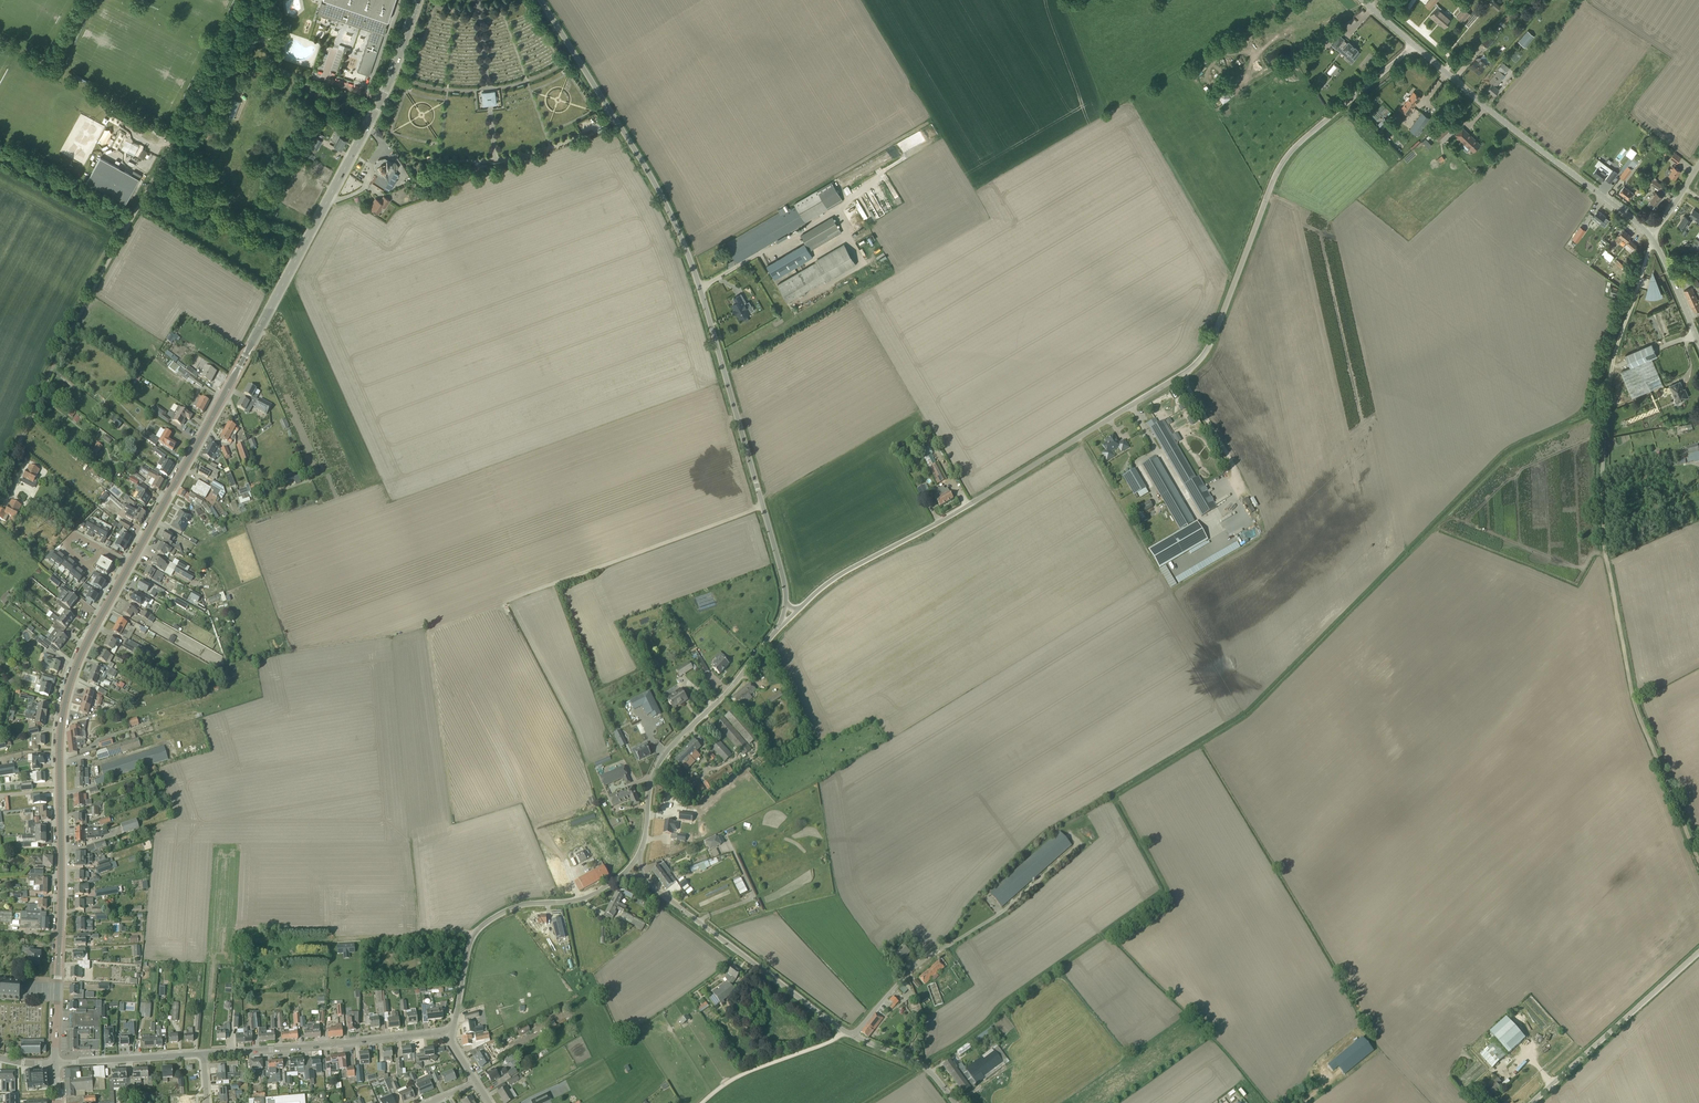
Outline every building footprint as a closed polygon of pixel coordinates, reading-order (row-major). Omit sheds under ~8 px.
[(327,0),(325,4),(368,18),(370,14),(388,19),(395,0),(326,0),(327,0)] [(1491,4),(1497,10),(1501,6),(1494,0),(1491,4)] [(388,19),(370,14),(368,18),(325,4),(321,2),(317,14),(335,20),(336,19),(371,31),(357,71),(369,75),(383,35),(384,35),(387,27),(385,27),(388,19)] [(1444,27),(1448,23),(1451,19),(1441,11),(1437,8),(1430,16),(1438,23),(1438,22),(1444,27)] [(1456,17),(1463,23),(1470,14),(1464,8),(1456,17)] [(1488,48),(1494,40),(1494,39),(1500,32),(1495,28),(1489,35),(1488,35),(1482,43),(1488,48)] [(1525,47),(1534,36),(1527,30),(1518,42),(1525,47)] [(1339,35),(1331,44),(1336,49),(1339,45),(1348,54),(1344,58),(1351,64),(1355,59),(1360,53),(1357,51),(1358,49),(1354,46),(1352,44),(1348,41),(1347,43),(1343,40),(1344,39),(1339,35)] [(1312,58),(1324,50),(1321,46),(1309,53),(1312,58)] [(1470,65),(1469,66),(1475,71),(1478,74),(1482,70),(1484,67),(1487,64),(1481,58),(1480,58),(1479,58),(1477,58),(1476,58),(1475,59),(1474,61),(1470,65)] [(1494,96),(1497,91),(1498,90),(1496,87),(1505,76),(1504,75),(1510,68),(1503,62),(1497,69),(1498,70),(1498,71),(1493,77),(1489,81),(1492,84),(1487,90),(1494,96)] [(238,76),(237,70),(234,69),(232,70),(232,73),(229,75),(229,78),(232,79),(237,77),(238,76)] [(1321,89),(1324,86),(1318,81),(1315,85),(1321,89)] [(484,105),(498,105),(497,91),(484,91),(484,105)] [(1400,110),(1407,115),(1417,101),(1421,97),(1413,92),(1410,96),(1409,97),(1400,110)] [(227,96),(220,113),(234,118),(240,102),(227,96)] [(1421,130),(1429,118),(1422,113),(1409,130),(1418,136),(1422,131),(1421,130)] [(165,132),(153,124),(149,130),(156,134),(161,137),(165,132)] [(1439,142),(1439,141),(1450,130),(1444,124),(1433,136),(1439,142)] [(1473,152),(1477,149),(1480,145),(1462,127),(1455,135),(1473,152)] [(342,131),(337,129),(336,128),(331,139),(335,142),(333,146),(341,150),(347,140),(339,136),(342,131)] [(316,137),(310,146),(316,149),(321,141),(316,137)] [(1427,148),(1431,145),(1424,138),(1421,141),(1427,148)] [(1631,148),(1625,155),(1632,159),(1637,152),(1631,148)] [(1681,158),(1674,152),(1670,158),(1677,163),(1681,158)] [(100,157),(87,181),(126,203),(128,199),(137,183),(141,175),(134,171),(132,175),(101,158),(100,157)] [(383,190),(384,189),(388,191),(390,188),(392,190),(398,180),(396,179),(399,174),(395,172),(396,169),(392,167),(391,162),(384,158),(378,159),(374,166),(376,172),(377,172),(370,182),(375,185),(383,190)] [(304,159),(300,166),(308,169),(311,162),(304,159)] [(1597,168),(1593,173),(1604,180),(1605,178),(1606,178),(1611,182),(1618,173),(1613,169),(1599,159),(1595,165),(1598,167),(1597,168)] [(1634,167),(1637,163),(1632,159),(1631,161),(1620,177),(1624,180),(1634,167)] [(1676,168),(1673,166),(1670,170),(1672,172),(1670,176),(1675,179),(1681,170),(1676,168)] [(1651,184),(1659,189),(1661,185),(1654,180),(1651,184)] [(795,207),(727,247),(737,263),(805,223),(828,209),(843,201),(832,182),(817,190),(794,204),(795,207)] [(848,186),(843,190),(847,195),(852,191),(848,186)] [(1630,200),(1633,196),(1634,194),(1624,186),(1623,188),(1619,192),(1630,200)] [(1662,197),(1658,194),(1655,192),(1652,196),(1653,197),(1651,201),(1657,205),(1662,197)] [(390,200),(383,195),(380,201),(377,199),(375,202),(374,201),(370,208),(373,210),(378,213),(383,206),(385,207),(390,200)] [(860,199),(855,201),(863,220),(868,218),(860,199)] [(1592,218),(1596,220),(1595,221),(1602,226),(1604,223),(1602,222),(1606,216),(1598,210),(1595,214),(1592,218)] [(1694,210),(1688,218),(1685,216),(1679,225),(1685,229),(1691,220),(1693,218),(1698,222),(1698,213),(1694,210)] [(841,232),(832,217),(800,235),(807,247),(810,251),(841,232)] [(1587,225),(1595,232),(1599,227),(1590,220),(1587,225)] [(1578,230),(1572,238),(1578,242),(1584,234),(1578,230)] [(1619,243),(1622,239),(1623,238),(1627,241),(1631,236),(1624,230),(1620,234),(1618,236),(1615,240),(1619,243)] [(1636,247),(1637,245),(1630,239),(1627,244),(1630,247),(1633,249),(1632,251),(1634,253),(1637,248),(1638,248),(1636,247)] [(1698,246),(1698,245),(1698,241),(1696,239),(1689,249),(1698,256),(1698,247),(1698,246)] [(1588,252),(1586,256),(1593,260),(1599,250),(1598,249),(1600,246),(1592,241),(1586,251),(1588,252)] [(815,262),(777,284),(788,302),(826,279),(827,281),(856,264),(844,243),(815,261),(815,262)] [(813,257),(805,244),(767,266),(775,280),(813,257)] [(1605,249),(1601,254),(1610,262),(1614,256),(1605,249)] [(1651,279),(1646,296),(1647,296),(1649,296),(1650,296),(1652,296),(1654,296),(1656,296),(1658,296),(1660,295),(1662,294),(1658,287),(1659,287),(1655,279),(1651,279)] [(1694,292),(1692,287),(1684,291),(1691,307),(1698,303),(1698,299),(1697,299),(1694,292)] [(740,319),(751,313),(746,304),(747,303),(741,293),(732,299),(734,303),(732,304),(734,309),(733,310),(736,316),(737,315),(740,319)] [(1640,313),(1638,322),(1645,323),(1647,314),(1640,313)] [(176,340),(170,335),(166,340),(171,343),(172,343),(173,344),(176,340)] [(1652,344),(1625,355),(1630,368),(1621,372),(1632,398),(1663,385),(1652,359),(1657,356),(1652,344)] [(193,381),(201,388),(204,384),(181,367),(180,368),(172,362),(168,367),(191,384),(193,381)] [(197,378),(198,375),(199,374),(188,366),(186,364),(183,368),(185,369),(196,378),(197,378)] [(201,369),(199,374),(198,375),(210,382),(216,371),(205,366),(203,369),(201,369)] [(64,376),(62,379),(74,389),(76,386),(64,376)] [(1681,401),(1684,399),(1689,397),(1685,389),(1684,389),(1680,381),(1670,386),(1672,391),(1675,398),(1674,400),(1676,403),(1677,404),(1680,402),(1681,401)] [(256,400),(258,395),(260,392),(256,389),(248,385),(244,393),(256,400)] [(196,400),(193,406),(196,407),(195,408),(203,413),(209,401),(199,395),(196,400)] [(237,407),(244,411),(244,412),(245,413),(246,414),(248,413),(253,405),(241,398),(237,407)] [(269,410),(272,412),(274,407),(271,406),(272,405),(260,398),(257,404),(269,410)] [(113,406),(105,400),(102,403),(110,410),(113,406)] [(269,410),(257,404),(254,409),(266,416),(269,410)] [(167,413),(157,406),(152,412),(163,420),(168,424),(170,421),(164,416),(167,413)] [(175,412),(171,419),(176,422),(181,425),(181,424),(183,426),(185,422),(183,420),(185,417),(189,420),(192,415),(187,412),(178,407),(175,412)] [(117,430),(121,425),(123,422),(119,418),(118,419),(116,417),(114,419),(112,421),(115,423),(113,426),(117,430)] [(283,430),(288,428),(284,419),(280,421),(283,430)] [(1155,419),(1147,423),(1188,492),(1191,497),(1198,510),(1202,516),(1217,507),(1213,501),(1199,477),(1196,478),(1166,427),(1171,424),(1168,420),(1163,422),(1163,421),(1158,423),(1155,419)] [(231,434),(234,430),(237,432),(239,429),(235,427),(236,426),(228,422),(224,430),(231,434)] [(224,430),(220,437),(227,441),(228,441),(231,443),(232,440),(236,440),(235,436),(231,434),(224,430)] [(165,431),(160,438),(152,434),(148,439),(147,440),(155,446),(158,442),(167,448),(172,450),(176,444),(168,439),(171,435),(165,431)] [(109,444),(112,440),(106,435),(103,440),(109,444)] [(1106,451),(1102,453),(1107,460),(1111,458),(1115,456),(1112,451),(1118,447),(1121,452),(1128,447),(1124,440),(1119,443),(1115,437),(1113,435),(1108,438),(1104,440),(1106,443),(1102,445),(1106,451)] [(254,439),(247,441),(249,445),(248,445),(250,449),(256,446),(254,439)] [(248,458),(244,446),(248,445),(249,445),(247,441),(247,440),(242,441),(243,444),(237,446),(242,460),(248,458)] [(211,459),(214,455),(217,457),(221,451),(220,449),(218,448),(218,447),(209,442),(202,454),(211,459)] [(97,454),(99,451),(103,447),(97,443),(94,447),(95,447),(92,450),(97,454)] [(1688,456),(1698,453),(1698,451),(1697,444),(1686,447),(1688,456)] [(162,467),(161,469),(159,472),(162,473),(167,476),(173,465),(169,462),(166,460),(163,459),(166,455),(158,448),(155,446),(152,450),(155,452),(154,452),(155,452),(162,458),(158,465),(159,465),(162,467)] [(221,449),(224,457),(230,455),(226,447),(221,449)] [(924,457),(932,451),(928,447),(920,453),(924,457)] [(1688,456),(1689,458),(1687,459),(1688,463),(1694,461),(1695,463),(1698,462),(1698,453),(1688,456)] [(937,484),(943,481),(946,479),(937,463),(934,464),(932,458),(933,458),(932,454),(931,455),(930,455),(926,457),(923,458),(937,484)] [(1156,456),(1142,464),(1171,513),(1180,530),(1172,535),(1148,549),(1159,568),(1183,554),(1208,540),(1196,521),(1194,522),(1184,505),(1182,502),(1179,497),(1167,476),(1164,471),(1156,456)] [(213,481),(214,479),(216,480),(218,477),(217,475),(219,472),(215,470),(217,467),(211,463),(209,466),(207,465),(204,470),(200,468),(198,473),(200,474),(204,477),(213,481)] [(35,479),(37,475),(36,475),(39,470),(30,465),(27,470),(23,478),(21,483),(33,489),(36,484),(38,480),(35,479)] [(151,471),(142,466),(139,471),(148,476),(153,479),(153,480),(155,481),(152,486),(159,491),(164,481),(157,477),(158,475),(151,471)] [(1123,476),(1134,495),(1145,488),(1134,469),(1123,476)] [(103,483),(106,478),(95,470),(91,474),(103,483)] [(230,471),(225,473),(231,487),(236,485),(230,471)] [(203,483),(198,481),(195,487),(193,486),(191,490),(196,493),(202,496),(205,498),(211,488),(208,486),(203,483)] [(223,486),(213,481),(211,485),(221,491),(218,494),(221,499),(225,493),(223,486)] [(257,483),(249,486),(251,491),(262,487),(260,482),(259,483),(259,482),(257,483)] [(147,488),(142,485),(139,484),(135,491),(138,493),(135,499),(141,502),(140,504),(144,506),(149,497),(144,494),(147,488)] [(240,490),(238,491),(240,495),(241,495),(250,492),(251,491),(248,485),(245,486),(246,488),(240,490)] [(917,488),(923,500),(929,497),(923,485),(917,488)] [(947,502),(953,498),(947,488),(943,490),(942,490),(940,491),(947,502)] [(177,495),(177,496),(181,498),(183,499),(184,499),(187,501),(190,503),(191,501),(191,500),(188,499),(189,497),(194,500),(201,504),(203,505),(205,510),(206,509),(208,513),(211,512),(203,500),(196,496),(190,493),(189,495),(185,492),(180,489),(177,495)] [(940,491),(939,489),(935,491),(936,494),(934,496),(940,506),(947,502),(940,491)] [(105,492),(98,499),(102,503),(108,496),(105,492)] [(250,492),(241,495),(242,497),(243,500),(249,498),(251,497),(252,497),(250,492)] [(137,503),(126,495),(123,498),(134,507),(137,503)] [(1149,500),(1134,508),(1139,515),(1153,507),(1149,500)] [(18,511),(21,506),(11,501),(9,506),(6,512),(0,509),(0,518),(5,521),(8,514),(15,518),(18,511)] [(127,506),(125,509),(143,519),(146,513),(141,511),(138,509),(137,511),(137,512),(127,506)] [(199,508),(194,511),(198,517),(203,514),(203,513),(204,513),(203,511),(201,511),(199,508)] [(125,509),(123,512),(134,518),(132,520),(135,522),(140,524),(143,519),(125,509)] [(191,516),(180,510),(176,516),(178,517),(174,524),(173,523),(170,526),(181,533),(191,516)] [(1232,516),(1227,518),(1226,517),(1220,519),(1223,527),(1227,525),(1225,522),(1233,519),(1232,516)] [(89,519),(83,530),(86,531),(87,530),(91,532),(98,520),(94,518),(92,521),(89,519)] [(91,532),(96,534),(95,536),(97,538),(103,527),(100,525),(102,522),(98,520),(91,532)] [(121,520),(118,525),(121,527),(128,531),(131,526),(121,520)] [(101,537),(105,540),(112,527),(108,525),(106,529),(103,527),(97,538),(99,539),(101,537)] [(121,536),(118,540),(127,545),(131,539),(126,536),(128,532),(123,528),(119,535),(121,536)] [(173,536),(165,531),(161,538),(163,539),(162,542),(167,544),(182,553),(179,544),(175,546),(169,542),(173,536)] [(116,539),(111,548),(117,551),(119,548),(124,551),(127,545),(118,540),(116,539)] [(171,550),(161,544),(156,552),(164,556),(166,552),(169,554),(173,556),(176,551),(172,549),(171,550)] [(59,553),(56,552),(50,560),(55,564),(62,555),(59,553)] [(59,567),(66,559),(64,558),(64,557),(62,555),(55,564),(59,567)] [(165,563),(159,559),(154,557),(150,563),(154,565),(153,566),(152,566),(164,573),(168,565),(165,564),(165,563)] [(59,567),(59,568),(61,566),(65,570),(72,561),(70,559),(69,560),(67,558),(66,559),(59,567)] [(95,569),(107,575),(113,565),(101,558),(95,569)] [(65,570),(70,574),(69,575),(76,567),(77,566),(75,564),(72,561),(65,570)] [(180,561),(177,566),(184,570),(187,565),(180,561)] [(187,572),(186,571),(184,570),(177,566),(174,572),(183,577),(191,582),(194,576),(187,572)] [(69,575),(73,579),(80,571),(78,569),(77,569),(76,567),(69,575)] [(148,567),(144,575),(148,578),(151,579),(155,581),(157,576),(161,578),(163,575),(156,570),(155,572),(153,570),(148,567)] [(73,579),(78,583),(85,575),(83,573),(80,571),(73,579)] [(99,575),(93,585),(99,588),(102,590),(106,582),(103,581),(105,578),(99,575)] [(62,583),(53,576),(49,580),(58,587),(62,583)] [(163,581),(175,588),(177,583),(166,577),(163,581)] [(154,589),(163,594),(164,591),(148,582),(147,585),(141,581),(137,587),(150,595),(154,589)] [(70,593),(66,589),(62,587),(59,590),(66,596),(61,602),(70,609),(77,599),(70,593)] [(92,588),(86,599),(94,603),(99,596),(96,594),(97,591),(92,588)] [(193,591),(189,597),(198,601),(201,595),(193,591)] [(5,604),(12,596),(7,592),(0,600),(5,604)] [(141,606),(143,607),(146,603),(148,604),(151,599),(138,592),(137,595),(134,593),(130,600),(141,606)] [(221,599),(219,594),(208,599),(210,604),(221,599)] [(61,616),(61,615),(70,622),(74,617),(67,612),(70,609),(61,602),(58,600),(57,603),(59,605),(58,605),(61,608),(57,613),(61,616)] [(176,604),(186,610),(188,605),(179,600),(176,604)] [(200,604),(197,609),(205,613),(207,608),(200,604)] [(138,612),(131,608),(127,605),(122,613),(130,617),(133,613),(136,615),(138,612)] [(150,616),(151,615),(143,611),(140,615),(140,616),(153,623),(155,619),(150,616)] [(54,624),(63,631),(70,622),(61,615),(61,616),(59,618),(52,614),(48,619),(54,624)] [(119,619),(116,625),(128,632),(131,627),(129,626),(130,625),(119,619)] [(144,628),(136,623),(133,627),(145,634),(147,630),(148,628),(145,626),(144,628)] [(54,624),(51,628),(55,630),(51,635),(63,644),(67,638),(61,633),(63,631),(54,624)] [(116,625),(112,631),(123,637),(125,638),(128,632),(116,625)] [(172,634),(169,640),(174,643),(177,637),(172,634)] [(59,650),(63,644),(51,635),(47,640),(43,638),(41,636),(39,638),(40,639),(39,639),(50,647),(52,644),(59,650)] [(104,646),(112,650),(111,652),(114,654),(120,644),(108,638),(104,646)] [(39,639),(37,642),(46,649),(49,646),(39,639)] [(125,643),(134,648),(138,651),(145,654),(146,651),(147,650),(142,647),(138,645),(127,639),(125,643)] [(134,648),(125,643),(123,647),(132,652),(136,655),(138,651),(134,648)] [(111,668),(112,669),(114,664),(110,662),(113,656),(110,654),(107,652),(102,650),(100,654),(99,655),(98,656),(98,657),(98,658),(102,661),(109,664),(108,666),(111,668)] [(49,670),(57,672),(60,663),(52,661),(53,656),(48,655),(45,653),(42,663),(51,666),(49,670)] [(715,665),(713,668),(720,674),(729,664),(725,660),(727,659),(724,656),(719,661),(718,660),(714,664),(715,665)] [(708,671),(700,657),(695,660),(703,674),(708,671)] [(693,668),(689,662),(676,670),(680,676),(693,668)] [(91,674),(101,678),(104,670),(101,669),(94,666),(91,674)] [(111,668),(107,674),(112,677),(112,676),(114,677),(117,672),(115,671),(112,669),(111,668)] [(90,677),(88,681),(93,683),(95,684),(98,685),(99,682),(102,683),(103,683),(105,680),(101,678),(91,674),(90,674),(89,677),(90,677)] [(40,688),(39,693),(43,695),(48,696),(50,690),(51,691),(52,688),(52,687),(53,683),(54,683),(55,678),(50,677),(42,675),(41,680),(39,686),(41,686),(40,688)] [(754,687),(750,683),(731,699),(735,703),(737,706),(744,700),(746,702),(752,697),(750,695),(756,690),(754,687)] [(687,699),(684,695),(680,689),(667,698),(673,707),(680,703),(680,704),(687,699)] [(86,690),(84,698),(91,700),(93,692),(86,690)] [(629,700),(634,710),(642,706),(647,715),(651,713),(653,718),(661,713),(650,690),(629,700)] [(778,699),(776,697),(779,695),(781,697),(783,695),(780,691),(767,699),(770,704),(778,699)] [(82,705),(89,707),(91,700),(84,698),(82,705)] [(34,711),(36,711),(36,710),(46,713),(48,706),(42,705),(32,703),(32,706),(33,706),(32,710),(34,711)] [(87,715),(89,707),(82,705),(80,713),(87,715)] [(758,737),(737,713),(733,709),(725,716),(750,745),(758,737)] [(30,716),(45,719),(46,713),(36,710),(36,711),(34,711),(32,710),(31,710),(30,715),(26,714),(25,717),(29,718),(30,716)] [(44,726),(45,719),(30,716),(29,718),(29,719),(35,720),(35,724),(44,726)] [(136,717),(128,720),(131,728),(139,725),(136,717)] [(751,749),(727,721),(724,717),(716,724),(744,755),(751,749)] [(70,733),(66,733),(67,741),(80,740),(80,738),(83,737),(82,732),(85,731),(86,721),(82,722),(77,723),(77,726),(73,726),(69,727),(70,733)] [(620,730),(614,733),(621,747),(626,744),(620,730)] [(31,750),(33,750),(38,750),(38,745),(44,745),(44,737),(33,737),(31,738),(31,750)] [(138,738),(96,752),(98,760),(141,746),(140,743),(139,739),(138,738)] [(99,743),(101,748),(113,744),(111,739),(99,743)] [(686,769),(700,755),(696,751),(697,750),(701,746),(698,743),(694,739),(675,758),(679,762),(686,769)] [(67,741),(69,753),(74,752),(77,752),(77,749),(80,749),(80,748),(81,748),(80,740),(67,741)] [(732,756),(719,741),(711,747),(724,762),(732,756)] [(647,744),(643,746),(643,745),(632,750),(637,760),(639,759),(639,760),(651,754),(649,750),(650,750),(647,744)] [(105,779),(154,763),(168,759),(164,746),(100,766),(103,776),(104,779),(105,779)] [(707,757),(712,762),(712,761),(714,763),(718,760),(716,758),(711,752),(707,757)] [(32,770),(40,769),(40,764),(44,764),(44,754),(32,754),(32,764),(32,770)] [(88,778),(88,769),(85,769),(84,761),(77,762),(78,769),(76,769),(76,778),(88,778)] [(0,766),(0,776),(19,773),(19,769),(15,770),(14,764),(0,766)] [(728,764),(703,782),(708,789),(733,772),(728,764)] [(624,766),(600,776),(604,786),(628,776),(624,766)] [(39,782),(45,782),(44,773),(39,773),(38,773),(38,771),(32,772),(32,774),(30,774),(30,779),(32,779),(33,779),(37,778),(37,783),(39,782)] [(705,788),(694,775),(687,780),(699,794),(705,788)] [(104,779),(103,776),(100,778),(100,777),(94,779),(96,786),(105,782),(105,779),(104,779)] [(88,778),(76,778),(75,778),(75,788),(83,787),(83,786),(86,786),(86,785),(89,785),(88,778)] [(21,791),(32,790),(32,783),(20,784),(21,791)] [(640,803),(636,795),(632,786),(627,788),(609,796),(614,806),(631,799),(634,806),(640,803)] [(39,794),(30,794),(31,799),(33,798),(34,805),(46,804),(46,797),(38,798),(38,794),(39,794)] [(86,795),(74,796),(75,806),(79,806),(79,807),(84,807),(83,805),(91,804),(91,800),(87,800),(86,795)] [(101,807),(101,802),(100,802),(92,805),(92,815),(99,815),(99,807),(101,807)] [(42,821),(45,821),(51,821),(50,813),(46,813),(46,807),(40,807),(40,814),(42,814),(42,821)] [(693,814),(680,812),(679,819),(692,821),(693,814)] [(82,825),(87,825),(86,815),(83,815),(83,814),(81,814),(75,814),(75,823),(82,822),(82,825)] [(109,817),(98,821),(100,825),(111,822),(109,817)] [(537,822),(541,836),(559,831),(555,817),(537,822)] [(136,819),(120,824),(123,833),(138,827),(136,819)] [(674,821),(671,821),(665,820),(664,832),(669,833),(672,833),(672,829),(678,830),(679,822),(674,821)] [(30,835),(45,835),(45,827),(40,827),(40,823),(34,824),(33,821),(31,821),(31,827),(30,829),(30,835)] [(1002,907),(1006,903),(1072,845),(1059,831),(990,893),(1002,907)] [(92,835),(75,836),(75,843),(81,843),(84,843),(84,839),(92,839),(95,839),(95,838),(101,838),(101,837),(101,832),(98,832),(98,835),(95,835),(92,835)] [(578,839),(591,864),(599,860),(586,835),(578,839)] [(721,844),(717,836),(716,835),(704,841),(706,844),(707,844),(710,850),(721,844)] [(94,843),(96,850),(107,847),(105,840),(94,843)] [(710,850),(714,857),(719,855),(715,848),(710,850)] [(572,867),(587,859),(582,851),(568,858),(572,867)] [(36,863),(35,864),(35,865),(35,868),(38,868),(43,869),(43,867),(52,867),(52,857),(47,857),(43,857),(43,858),(36,857),(36,863)] [(559,857),(550,861),(560,884),(569,880),(559,857)] [(699,868),(701,871),(719,862),(717,858),(713,859),(708,860),(690,867),(692,872),(699,868)] [(659,880),(669,873),(670,872),(666,868),(667,867),(664,862),(660,866),(659,865),(652,871),(659,880)] [(110,863),(99,867),(95,868),(97,873),(99,872),(99,873),(112,869),(110,863)] [(609,875),(603,864),(578,878),(579,879),(574,881),(580,891),(584,889),(609,875)] [(83,872),(81,872),(76,871),(75,881),(81,881),(87,881),(87,880),(89,878),(89,874),(88,873),(87,873),(83,872)] [(676,881),(669,873),(659,880),(666,889),(676,881)] [(47,886),(47,879),(42,879),(35,879),(36,875),(34,875),(31,874),(31,876),(28,876),(28,881),(31,881),(34,881),(34,886),(35,886),(47,886)] [(733,881),(740,894),(747,891),(741,877),(733,881)] [(682,889),(688,884),(684,879),(678,884),(682,889)] [(75,895),(83,895),(88,895),(88,883),(82,883),(82,886),(75,886),(75,895)] [(110,889),(95,891),(96,897),(111,894),(113,894),(119,893),(118,887),(110,889)] [(624,894),(629,897),(632,899),(635,892),(633,891),(633,890),(627,888),(624,894)] [(626,909),(627,907),(620,903),(624,896),(621,895),(616,892),(611,902),(619,906),(619,905),(626,909)] [(30,912),(42,912),(42,908),(46,908),(47,900),(39,900),(38,904),(30,904),(30,912)] [(83,901),(81,901),(75,901),(75,910),(83,910),(83,905),(88,905),(88,901),(83,901)] [(611,902),(604,915),(609,918),(612,919),(617,909),(624,913),(624,912),(626,909),(619,905),(619,906),(611,902)] [(0,912),(0,923),(12,923),(12,912),(0,912)] [(42,912),(30,912),(20,912),(19,929),(49,930),(50,919),(45,919),(46,912),(42,912)] [(624,913),(621,918),(635,925),(634,927),(641,931),(645,923),(634,918),(631,916),(624,912),(624,913)] [(547,921),(546,915),(538,916),(538,921),(538,923),(542,923),(542,930),(547,930),(547,921)] [(561,918),(552,921),(557,938),(566,935),(561,918)] [(77,931),(82,931),(85,931),(92,930),(92,920),(85,920),(76,920),(77,931)] [(77,937),(74,937),(74,945),(80,945),(85,944),(85,940),(90,940),(90,933),(86,934),(80,934),(77,934),(77,937)] [(554,939),(559,961),(567,960),(562,938),(554,939)] [(903,945),(894,954),(897,957),(901,961),(901,960),(905,956),(910,952),(906,948),(903,945)] [(23,947),(23,952),(28,952),(28,957),(25,957),(25,960),(28,960),(28,965),(34,966),(39,966),(40,959),(42,958),(42,954),(40,953),(35,952),(35,950),(33,950),(33,948),(27,947),(23,947)] [(87,947),(82,947),(76,948),(76,951),(73,951),(73,959),(83,959),(83,955),(87,954),(87,947)] [(925,984),(932,978),(937,974),(947,965),(945,962),(942,958),(919,977),(925,984)] [(969,978),(957,960),(954,963),(955,965),(951,968),(961,983),(969,978)] [(90,969),(90,961),(78,962),(77,968),(71,968),(71,977),(82,978),(82,969),(90,969)] [(712,991),(715,994),(710,998),(715,1006),(720,1002),(722,1005),(725,1002),(724,1000),(728,998),(729,999),(737,994),(735,992),(731,985),(736,978),(736,979),(741,972),(733,966),(730,970),(728,973),(725,977),(727,980),(718,987),(719,988),(717,990),(716,988),(712,991)] [(14,1000),(19,1000),(20,993),(22,994),(23,987),(20,986),(21,979),(7,978),(6,977),(4,977),(3,977),(3,978),(0,978),(0,999),(2,999),(2,1000),(5,1001),(6,1000),(6,999),(14,1000)] [(921,985),(916,979),(913,982),(918,988),(921,985)] [(945,996),(952,991),(950,989),(957,983),(954,980),(940,991),(945,996)] [(907,982),(899,988),(904,994),(911,987),(907,982)] [(943,1003),(936,983),(927,986),(935,1006),(943,1003)] [(74,995),(74,998),(83,999),(83,991),(78,991),(78,986),(70,986),(70,995),(74,995)] [(381,991),(375,992),(376,1004),(378,1004),(379,1015),(384,1014),(381,996),(382,996),(381,991)] [(890,1000),(895,1005),(899,1001),(893,996),(890,1000)] [(69,1004),(69,1006),(70,1006),(70,1010),(72,1011),(75,1011),(76,1011),(76,1014),(83,1014),(101,1015),(101,1011),(101,1008),(101,1006),(101,1002),(98,1002),(98,1001),(77,1001),(71,1000),(71,1003),(70,1003),(70,1004),(69,1004)] [(150,1004),(150,1001),(142,1000),(141,1004),(141,1003),(140,1017),(149,1017),(150,1004)] [(700,1013),(709,1006),(706,1001),(696,1008),(700,1013)] [(434,1010),(435,1020),(442,1019),(441,1010),(445,1009),(447,1002),(440,1002),(441,1006),(437,1007),(438,1010),(434,1010)] [(427,1020),(435,1020),(434,1010),(433,1005),(432,1003),(430,1004),(429,1005),(426,1006),(426,1004),(421,1005),(422,1009),(422,1015),(427,1014),(427,1020)] [(417,1023),(415,1009),(410,1010),(411,1014),(406,1015),(407,1024),(417,1023)] [(360,1011),(347,1013),(348,1025),(348,1031),(350,1031),(350,1032),(354,1032),(354,1030),(356,1030),(356,1025),(359,1024),(360,1024),(360,1019),(360,1011)] [(392,1019),(387,1020),(388,1029),(399,1027),(399,1022),(398,1012),(391,1012),(392,1019)] [(883,1018),(876,1013),(861,1032),(868,1037),(872,1033),(883,1018)] [(75,1014),(69,1014),(70,1027),(72,1027),(75,1027),(78,1027),(81,1027),(94,1027),(99,1027),(99,1023),(100,1023),(100,1016),(101,1016),(101,1015),(83,1014),(76,1014),(75,1014)] [(370,1028),(371,1028),(372,1029),(374,1029),(375,1028),(379,1027),(378,1019),(377,1015),(374,1015),(374,1014),(369,1014),(369,1016),(364,1017),(365,1020),(365,1025),(370,1025),(370,1028)] [(688,1015),(680,1019),(683,1023),(690,1018),(688,1015)] [(1526,1038),(1506,1017),(1490,1032),(1509,1053),(1526,1038)] [(312,1038),(321,1037),(320,1026),(320,1023),(319,1023),(319,1021),(315,1022),(316,1022),(312,1023),(312,1028),(312,1038)] [(475,1022),(462,1024),(464,1035),(465,1034),(465,1036),(482,1033),(483,1033),(483,1031),(483,1026),(476,1027),(475,1022)] [(124,1034),(119,1034),(119,1038),(119,1040),(120,1046),(129,1045),(129,1040),(129,1038),(128,1038),(128,1036),(135,1036),(134,1023),(128,1023),(128,1034),(124,1034)] [(152,1036),(152,1047),(162,1047),(162,1044),(166,1044),(166,1030),(161,1030),(161,1026),(160,1026),(160,1025),(159,1025),(159,1023),(156,1023),(156,1026),(157,1030),(156,1030),(157,1035),(155,1035),(155,1036),(152,1036)] [(551,1032),(557,1028),(554,1023),(548,1027),(551,1032)] [(343,1037),(342,1031),(341,1024),(336,1025),(336,1028),(328,1029),(328,1038),(343,1037)] [(519,1036),(529,1030),(526,1024),(516,1030),(519,1036)] [(312,1028),(308,1029),(308,1025),(305,1025),(305,1027),(304,1027),(304,1038),(312,1038),(312,1028)] [(113,1029),(107,1030),(107,1026),(105,1026),(105,1030),(106,1045),(109,1045),(109,1046),(112,1046),(113,1045),(113,1040),(115,1040),(116,1034),(113,1034),(113,1029)] [(71,1031),(69,1031),(69,1041),(100,1041),(99,1027),(94,1027),(81,1027),(78,1027),(78,1031),(76,1031),(72,1031),(71,1031)] [(225,1039),(225,1033),(225,1032),(220,1032),(220,1027),(216,1027),(217,1040),(225,1039)] [(290,1039),(298,1039),(297,1027),(293,1028),(293,1030),(289,1030),(289,1033),(290,1039)] [(193,1041),(192,1028),(188,1028),(188,1031),(184,1031),(185,1042),(193,1041)] [(290,1039),(289,1033),(289,1030),(289,1028),(282,1028),(281,1028),(281,1030),(282,1040),(290,1039)] [(980,1038),(991,1030),(990,1028),(969,1043),(972,1047),(975,1044),(977,1046),(980,1044),(978,1042),(981,1040),(980,1038)] [(244,1033),(243,1033),(243,1036),(244,1043),(252,1042),(252,1037),(251,1033),(248,1033),(247,1029),(243,1029),(244,1033)] [(266,1031),(266,1035),(266,1034),(267,1041),(275,1040),(274,1031),(271,1031),(271,1030),(266,1031)] [(266,1031),(258,1032),(259,1042),(267,1041),(266,1034),(266,1035),(266,1031)] [(178,1042),(177,1036),(177,1035),(173,1035),(173,1032),(169,1032),(169,1042),(178,1042)] [(236,1043),(244,1043),(243,1036),(243,1033),(238,1034),(235,1034),(236,1038),(236,1043)] [(482,1033),(465,1036),(463,1037),(462,1037),(463,1046),(472,1044),(473,1050),(490,1041),(488,1033),(483,1034),(482,1033)] [(152,1036),(150,1036),(150,1035),(142,1035),(142,1039),(142,1048),(152,1047),(152,1036)] [(1362,1037),(1328,1065),(1333,1071),(1338,1067),(1344,1074),(1373,1051),(1362,1037)] [(44,1040),(38,1040),(21,1040),(21,1044),(21,1048),(18,1048),(18,1051),(21,1051),(21,1055),(40,1055),(40,1053),(46,1052),(46,1046),(44,1046),(44,1040)] [(100,1041),(69,1041),(69,1051),(78,1051),(100,1050),(100,1045),(100,1041)] [(1494,1042),(1480,1054),(1492,1068),(1506,1055),(1494,1042)] [(481,1068),(486,1065),(490,1062),(486,1055),(490,1052),(486,1044),(480,1047),(476,1050),(478,1054),(475,1057),(481,1068)] [(957,1051),(960,1056),(972,1048),(969,1044),(957,1051)] [(411,1054),(411,1053),(410,1047),(402,1048),(402,1055),(403,1055),(403,1061),(411,1060),(410,1054),(411,1054)] [(420,1054),(415,1055),(415,1057),(416,1062),(421,1061),(429,1061),(428,1059),(430,1059),(434,1062),(438,1057),(434,1055),(433,1048),(431,1048),(431,1047),(428,1047),(429,1048),(424,1049),(424,1050),(420,1050),(420,1054)] [(992,1048),(966,1068),(977,1083),(1004,1063),(993,1047),(992,1048)] [(392,1056),(392,1055),(391,1049),(383,1050),(384,1061),(392,1060),(391,1056),(392,1056)] [(368,1052),(359,1053),(360,1059),(360,1061),(365,1060),(366,1064),(367,1064),(369,1064),(369,1060),(368,1057),(368,1052)] [(337,1056),(339,1070),(346,1069),(345,1062),(346,1062),(345,1055),(337,1056)] [(514,1055),(506,1058),(508,1063),(511,1061),(513,1065),(517,1063),(514,1055)] [(339,1072),(339,1070),(337,1056),(330,1056),(330,1058),(325,1059),(327,1070),(330,1070),(331,1073),(339,1072)] [(320,1064),(319,1058),(316,1058),(315,1057),(313,1057),(312,1058),(312,1064),(312,1065),(308,1065),(308,1067),(309,1067),(309,1079),(310,1085),(314,1084),(314,1079),(315,1079),(314,1070),(316,1070),(319,1070),(320,1073),(321,1073),(321,1069),(321,1064),(320,1064)] [(296,1059),(289,1060),(290,1068),(290,1073),(297,1072),(296,1059)] [(309,1079),(309,1067),(308,1067),(304,1067),(304,1059),(296,1059),(297,1072),(302,1072),(303,1073),(304,1073),(305,1080),(309,1080),(309,1079)] [(963,1092),(967,1089),(974,1084),(976,1083),(962,1062),(959,1064),(957,1066),(954,1062),(952,1059),(948,1062),(943,1065),(963,1092)] [(250,1061),(250,1066),(250,1069),(251,1069),(251,1073),(252,1074),(254,1074),(256,1073),(255,1069),(262,1069),(262,1060),(250,1061)] [(275,1061),(268,1061),(268,1069),(269,1073),(269,1075),(272,1075),(272,1078),(273,1083),(277,1083),(276,1074),(275,1061)] [(1523,1062),(1514,1070),(1516,1073),(1526,1064),(1523,1062)] [(378,1080),(383,1079),(388,1078),(388,1074),(385,1074),(385,1070),(384,1064),(377,1064),(378,1071),(378,1080)] [(234,1073),(236,1073),(236,1070),(236,1066),(238,1066),(238,1065),(230,1066),(230,1070),(230,1073),(234,1073)] [(87,1067),(64,1069),(65,1080),(92,1078),(94,1078),(102,1078),(101,1067),(93,1067),(87,1067)] [(172,1077),(172,1072),(172,1067),(162,1067),(163,1078),(163,1082),(168,1082),(167,1078),(172,1077)] [(348,1077),(355,1077),(354,1067),(347,1067),(348,1077)] [(495,1081),(508,1072),(505,1067),(496,1073),(494,1069),(486,1075),(490,1082),(494,1079),(495,1081)] [(508,1072),(510,1076),(517,1072),(514,1068),(508,1072)] [(0,1071),(0,1080),(1,1080),(1,1091),(1,1092),(4,1092),(6,1092),(6,1090),(6,1079),(10,1079),(10,1089),(10,1092),(15,1091),(15,1082),(15,1079),(15,1071),(0,1071)] [(33,1071),(24,1072),(24,1075),(25,1083),(27,1083),(27,1089),(35,1089),(35,1088),(39,1088),(40,1088),(48,1088),(47,1086),(46,1071),(37,1072),(33,1072),(33,1071)] [(452,1071),(447,1073),(441,1075),(437,1077),(436,1074),(432,1075),(435,1083),(439,1081),(439,1080),(443,1079),(445,1084),(456,1079),(452,1071)] [(225,1074),(225,1073),(216,1074),(217,1077),(218,1077),(218,1081),(225,1080),(231,1080),(230,1077),(234,1077),(234,1073),(230,1073),(225,1074)] [(417,1084),(417,1085),(420,1093),(426,1090),(427,1091),(433,1089),(429,1080),(432,1079),(430,1074),(421,1078),(420,1080),(421,1083),(417,1084)] [(517,1076),(507,1082),(509,1086),(519,1080),(522,1078),(520,1074),(517,1076)] [(394,1076),(388,1078),(393,1089),(394,1089),(395,1091),(398,1089),(395,1082),(397,1082),(394,1076)] [(66,1098),(78,1097),(78,1095),(75,1095),(75,1091),(85,1091),(85,1092),(93,1091),(92,1078),(65,1080),(66,1098)] [(388,1091),(393,1089),(388,1078),(383,1079),(388,1091)] [(1497,1078),(1493,1081),(1494,1082),(1484,1091),(1491,1098),(1501,1089),(1498,1086),(1502,1083),(1497,1078)] [(497,1092),(501,1098),(504,1102),(507,1102),(510,1102),(514,1099),(517,1097),(512,1089),(509,1091),(506,1087),(503,1089),(499,1091),(497,1092)] [(414,1097),(411,1088),(398,1093),(402,1102),(414,1097)] [(531,1101),(532,1102),(544,1102),(551,1100),(548,1092),(531,1101)] [(219,1099),(220,1099),(220,1102),(221,1102),(226,1102),(227,1102),(227,1099),(240,1099),(239,1095),(218,1096),(219,1099)]
